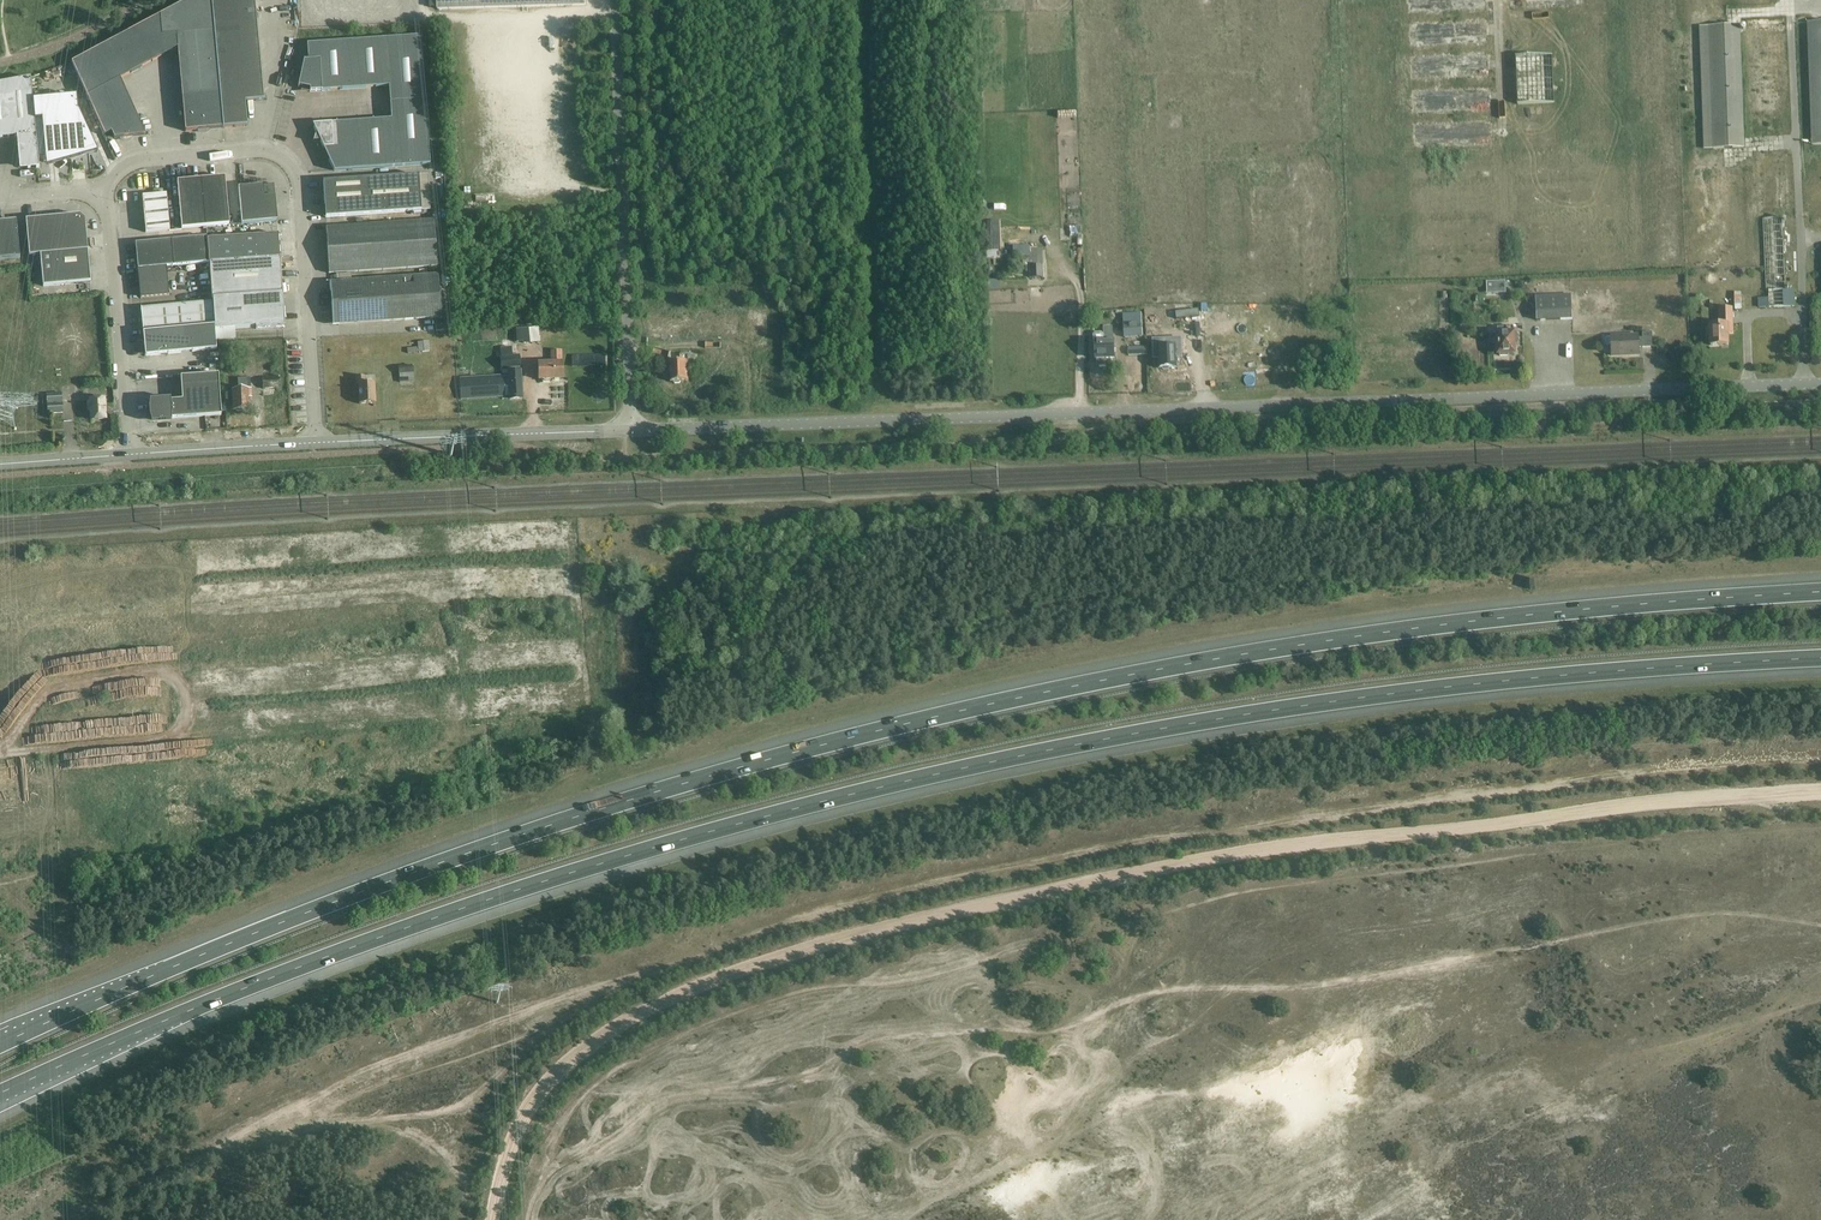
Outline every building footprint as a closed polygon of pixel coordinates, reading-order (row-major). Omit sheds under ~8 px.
[(211,8),(211,0),(189,0),(159,16),(163,56),(177,48),(185,132),(223,128),(218,80),(216,56),(214,32),(211,8)] [(211,8),(255,4),(254,0),(211,0),(211,8)] [(585,5),(585,0),(437,0),(437,10),(585,5)] [(211,8),(214,32),(257,28),(255,4),(211,8)] [(120,79),(163,56),(159,16),(72,63),(105,136),(111,133),(114,139),(145,136),(120,79)] [(1807,23),(1812,146),(1820,145),(1820,22),(1807,23)] [(1704,149),(1745,148),(1740,25),(1699,26),(1704,149)] [(214,32),(216,56),(259,52),(257,28),(214,32)] [(389,87),(390,103),(425,101),(421,37),(307,44),(308,61),(304,61),(298,87),(310,89),(310,92),(389,87)] [(216,56),(218,80),(242,78),(261,76),(259,52),(216,56)] [(1522,112),(1556,110),(1552,64),(1529,65),(1529,70),(1537,70),(1538,78),(1535,78),(1536,85),(1522,86),(1523,98),(1521,98),(1522,112)] [(242,78),(245,102),(264,100),(261,76),(242,78)] [(0,83),(0,138),(17,137),(19,165),(21,165),(24,168),(27,167),(28,169),(39,168),(38,159),(33,100),(31,78),(0,83)] [(218,80),(223,128),(247,126),(245,102),(242,78),(218,80)] [(76,96),(33,100),(38,159),(45,158),(46,168),(97,153),(89,135),(78,110),(76,96)] [(430,165),(425,101),(390,103),(391,119),(312,125),(334,172),(430,165)] [(76,172),(78,184),(94,182),(92,170),(76,172)] [(323,182),(325,218),(421,212),(421,211),(430,210),(428,175),(418,176),(323,182)] [(201,180),(205,227),(229,225),(224,177),(201,180)] [(60,179),(53,180),(54,190),(61,188),(60,179)] [(205,227),(201,180),(177,182),(181,229),(205,227)] [(241,225),(277,221),(275,196),(264,197),(263,185),(238,188),(241,225)] [(142,197),(145,233),(169,230),(166,194),(142,197)] [(29,256),(88,250),(85,219),(79,215),(26,220),(29,256)] [(1786,290),(1783,218),(1762,219),(1765,292),(1768,292),(1768,298),(1759,298),(1759,308),(1795,307),(1795,290),(1786,290)] [(19,258),(16,221),(0,222),(0,260),(19,258)] [(434,221),(326,228),(329,274),(437,267),(434,221)] [(282,294),(280,258),(278,234),(206,239),(209,263),(210,263),(213,299),(282,294)] [(209,263),(206,239),(206,237),(171,240),(173,266),(209,263)] [(137,270),(166,267),(173,266),(171,240),(135,243),(137,270)] [(1037,266),(1036,249),(1029,249),(1029,257),(1022,257),(1023,266),(1030,266),(1030,278),(1044,277),(1043,265),(1037,266)] [(90,282),(88,250),(29,256),(40,255),(43,287),(90,282)] [(1583,274),(1597,275),(1597,261),(1584,261),(1583,274)] [(166,267),(137,270),(140,298),(169,296),(166,267)] [(333,325),(440,318),(437,276),(330,283),(333,325)] [(1486,281),(1487,293),(1506,292),(1506,280),(1486,281)] [(285,327),(282,294),(213,299),(215,330),(255,328),(255,329),(285,327)] [(1573,319),(1571,294),(1536,296),(1537,321),(1573,319)] [(143,333),(214,326),(212,302),(141,308),(143,332),(143,333)] [(1727,331),(1733,331),(1732,308),(1718,309),(1719,325),(1709,325),(1710,346),(1727,345),(1727,331)] [(1125,338),(1142,337),(1141,323),(1124,324),(1125,338)] [(214,326),(143,333),(145,356),(216,350),(214,326)] [(1114,359),(1113,342),(1113,327),(1103,327),(1103,335),(1101,332),(1095,332),(1093,335),(1093,341),(1095,342),(1096,360),(1097,363),(1108,363),(1108,359),(1114,359)] [(1514,354),(1513,342),(1518,341),(1517,332),(1516,332),(1516,327),(1506,327),(1506,333),(1497,334),(1498,354),(1500,354),(1500,357),(1507,356),(1507,354),(1514,354)] [(533,328),(515,330),(517,342),(524,342),(524,344),(535,343),(533,328)] [(678,336),(697,337),(697,329),(678,329),(678,336)] [(1611,337),(1611,356),(1639,355),(1639,348),(1652,348),(1652,333),(1642,333),(1642,338),(1638,338),(1638,336),(1611,337)] [(1176,367),(1176,357),(1181,357),(1181,347),(1184,347),(1184,341),(1178,342),(1178,339),(1169,340),(1169,348),(1159,349),(1160,368),(1162,368),(1163,371),(1169,370),(1170,368),(1176,367)] [(417,343),(418,346),(415,347),(407,348),(407,354),(418,353),(430,352),(428,341),(417,343)] [(522,399),(520,372),(519,355),(512,355),(511,347),(500,348),(501,371),(508,370),(508,375),(459,379),(460,400),(509,397),(509,399),(522,399)] [(1129,356),(1147,355),(1147,347),(1129,347),(1129,356)] [(572,356),(572,368),(605,367),(605,355),(572,356)] [(550,380),(562,380),(561,364),(560,357),(551,357),(552,364),(538,364),(538,381),(542,381),(542,382),(550,382),(550,380)] [(712,371),(736,370),(736,360),(711,361),(712,371)] [(413,366),(398,367),(400,383),(415,382),(413,366)] [(221,415),(218,375),(180,377),(182,401),(151,403),(153,408),(153,415),(152,420),(221,415)] [(279,377),(262,378),(263,389),(280,388),(279,377)] [(356,385),(358,385),(359,405),(375,404),(374,384),(373,384),(373,377),(356,377),(356,385)] [(242,410),(249,410),(248,397),(251,397),(250,378),(238,379),(238,390),(232,390),(233,411),(236,410),(237,412),(241,412),(242,410)] [(46,394),(47,414),(62,414),(61,393),(47,394),(46,394)] [(103,399),(90,400),(91,420),(105,419),(103,399)] [(1653,676),(1640,676),(1639,689),(1653,690),(1653,676)] [(871,739),(911,731),(910,725),(870,732),(871,739)] [(796,760),(826,751),(825,745),(794,754),(796,760)] [(226,1008),(196,1020),(198,1026),(229,1014),(226,1008)]
